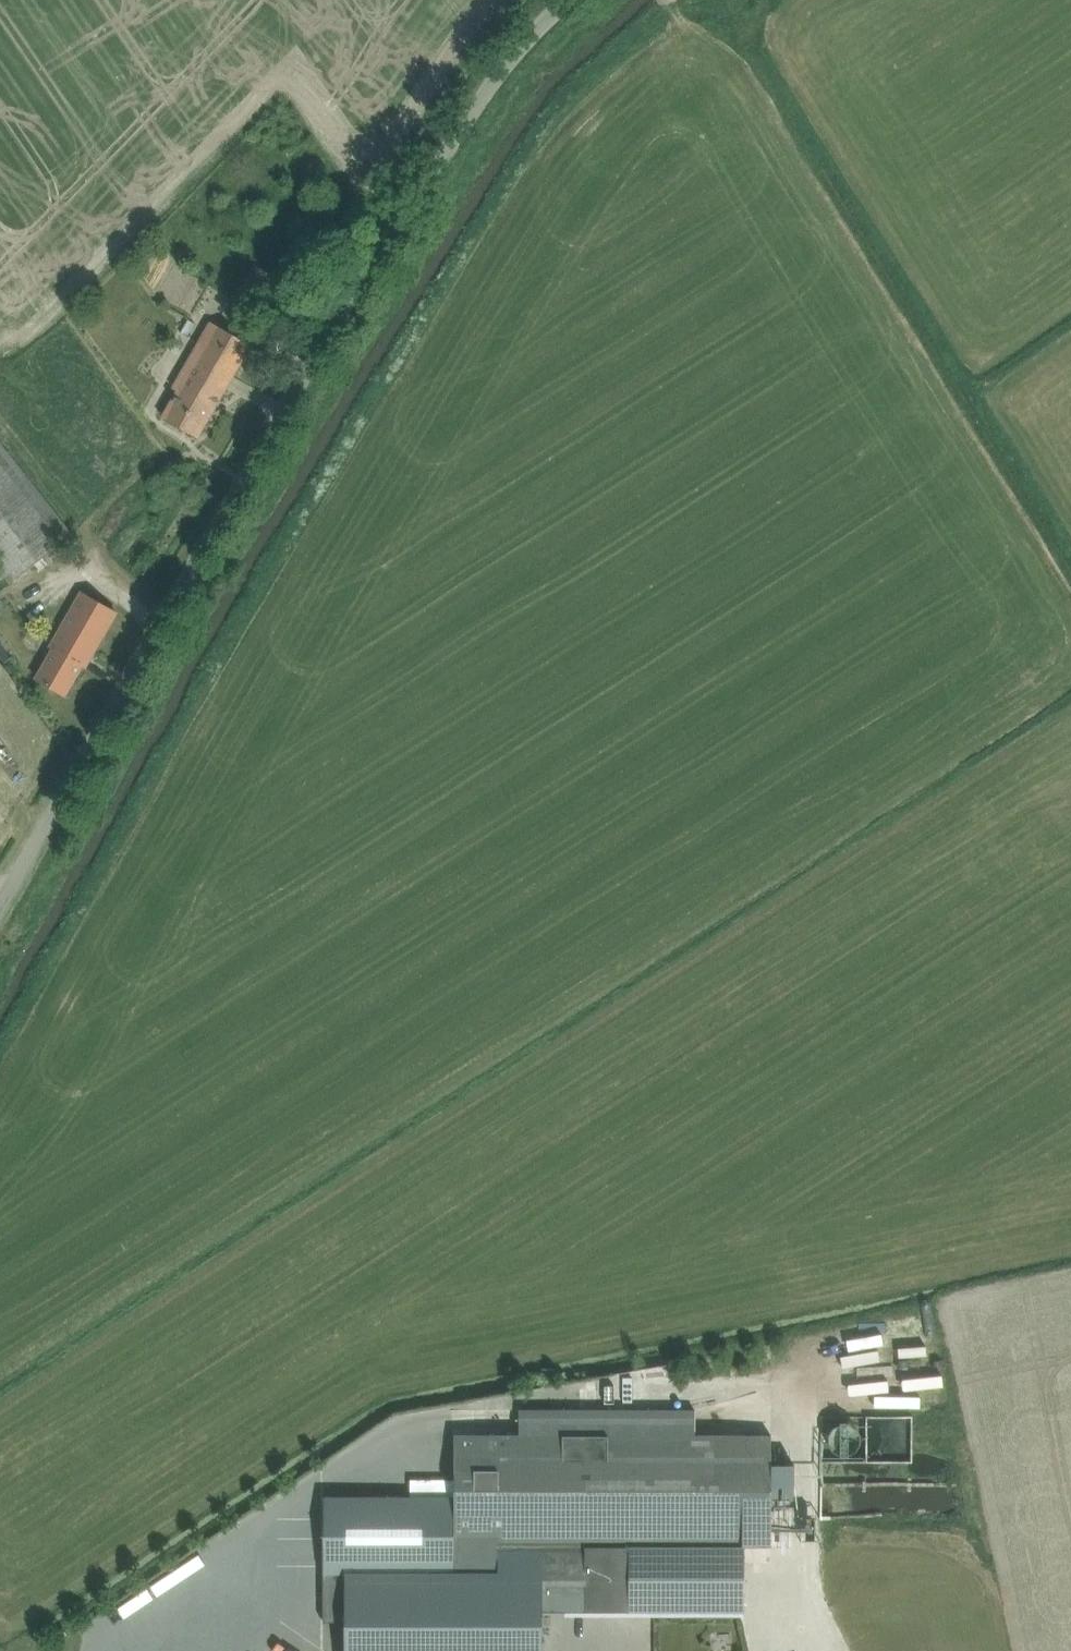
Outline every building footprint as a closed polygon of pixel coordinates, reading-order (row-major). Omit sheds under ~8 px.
[(265,320),(286,282),(255,264),(233,301),(265,320)] [(212,322),(201,342),(174,389),(181,392),(166,419),(197,437),(250,344),(212,322)] [(59,517),(0,441),(0,568),(11,583),(73,534),(59,517)] [(116,612),(83,592),(51,647),(54,648),(37,679),(65,695),(82,664),(85,666),(116,612)] [(851,1386),(862,1398),(875,1405),(891,1408),(907,1405),(920,1398),(931,1386),(938,1372),(939,1356),(936,1341),(927,1328),(915,1318),(900,1312),(884,1312),(869,1317),(856,1327),(847,1340),(843,1356),(844,1372),(851,1386)] [(324,1621),(345,1621),(345,1650),(543,1650),(543,1611),(629,1612),(745,1612),(745,1546),(772,1546),(772,1499),(795,1500),(795,1487),(795,1464),(772,1464),(772,1435),(696,1435),(696,1409),(679,1409),(679,1394),(635,1394),(635,1392),(621,1392),(620,1409),(520,1409),(520,1435),(454,1435),(454,1479),(454,1496),(411,1496),(324,1496),(324,1621)]
